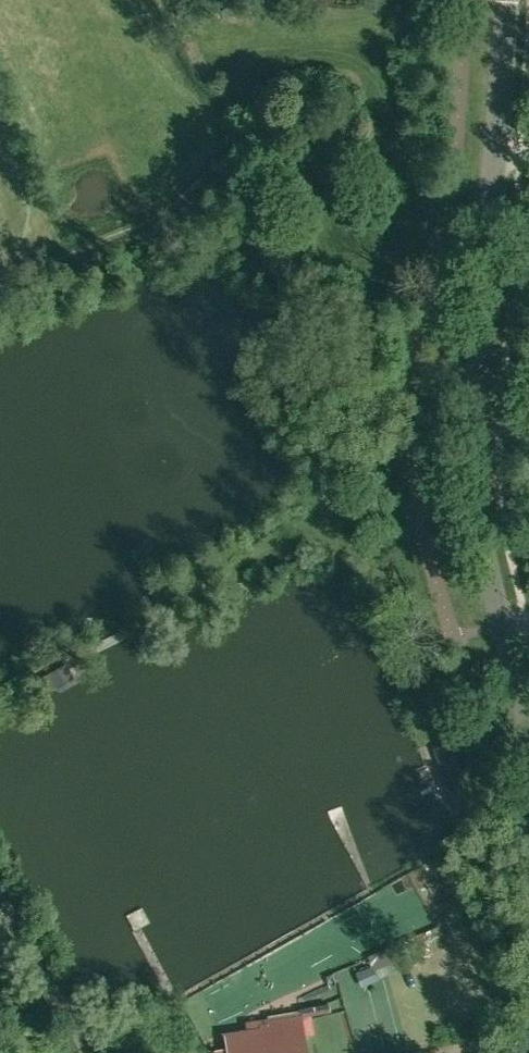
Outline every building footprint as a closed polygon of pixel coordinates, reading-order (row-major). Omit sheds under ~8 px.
[(55,683),(56,684),(70,676),(69,675),(70,675),(65,666),(50,674),(55,683)] [(451,743),(435,749),(458,812),(473,806),(451,743)] [(377,979),(372,969),(361,974),(366,984),(377,979)] [(216,1051),(216,1052),(306,1052),(303,1037),(300,1015),(263,1021),(264,1027),(223,1034),(226,1050),(216,1051)]
